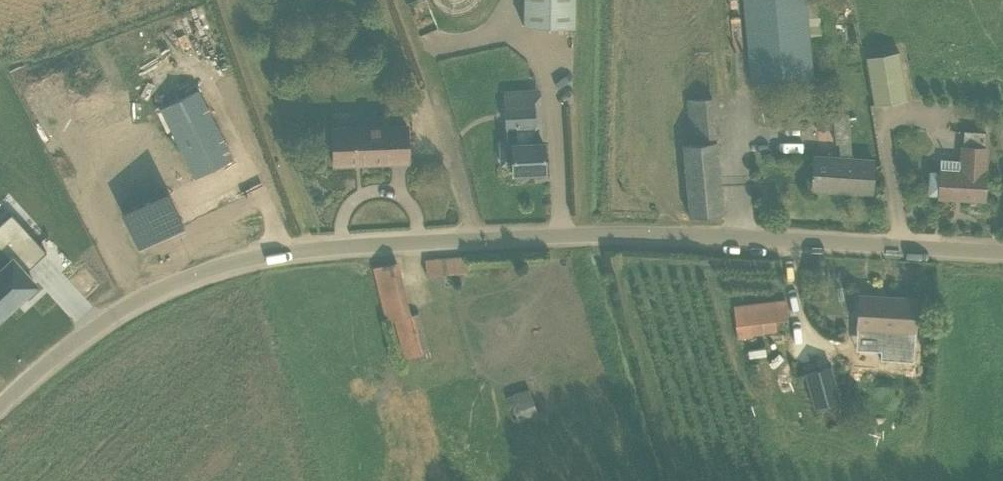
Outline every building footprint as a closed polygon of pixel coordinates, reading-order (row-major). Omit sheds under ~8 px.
[(523,26),(574,27),(575,0),(523,0),(523,26)] [(810,61),(805,0),(745,0),(752,82),(812,77),(810,61)] [(822,31),(821,12),(812,13),(813,32),(822,31)] [(865,57),(874,106),(907,101),(899,51),(865,57)] [(513,174),(545,172),(544,142),(535,142),(533,88),(504,89),(506,126),(507,144),(500,144),(502,164),(513,163),(513,174)] [(199,90),(160,109),(194,177),(233,158),(199,90)] [(723,213),(712,97),(686,100),(691,142),(683,143),(688,205),(689,216),(723,213)] [(848,111),(832,113),(836,143),(839,143),(840,158),(814,156),(812,175),(811,174),(811,178),(813,178),(812,188),(872,192),(874,160),(852,159),(850,141),(851,141),(848,111)] [(409,162),(408,142),(407,125),(332,127),(334,165),(409,162)] [(939,194),(939,196),(984,199),(986,173),(984,173),(985,148),(985,146),(963,145),(962,160),(941,159),(940,172),(930,171),(929,193),(939,194)] [(139,245),(182,224),(166,192),(124,213),(139,245)] [(2,250),(0,252),(0,315),(35,284),(24,272),(47,251),(12,213),(0,224),(0,247),(2,250)] [(465,256),(425,259),(427,276),(467,272),(465,256)] [(400,272),(397,261),(373,267),(376,278),(400,272)] [(915,332),(917,298),(859,295),(857,329),(887,331),(885,355),(908,356),(910,332),(915,332)] [(788,319),(786,301),(734,307),(737,334),(777,328),(776,321),(788,319)] [(395,319),(405,358),(428,352),(418,313),(411,315),(395,319)] [(831,366),(804,374),(813,407),(840,400),(831,366)] [(506,396),(514,419),(537,411),(529,388),(506,396)]
